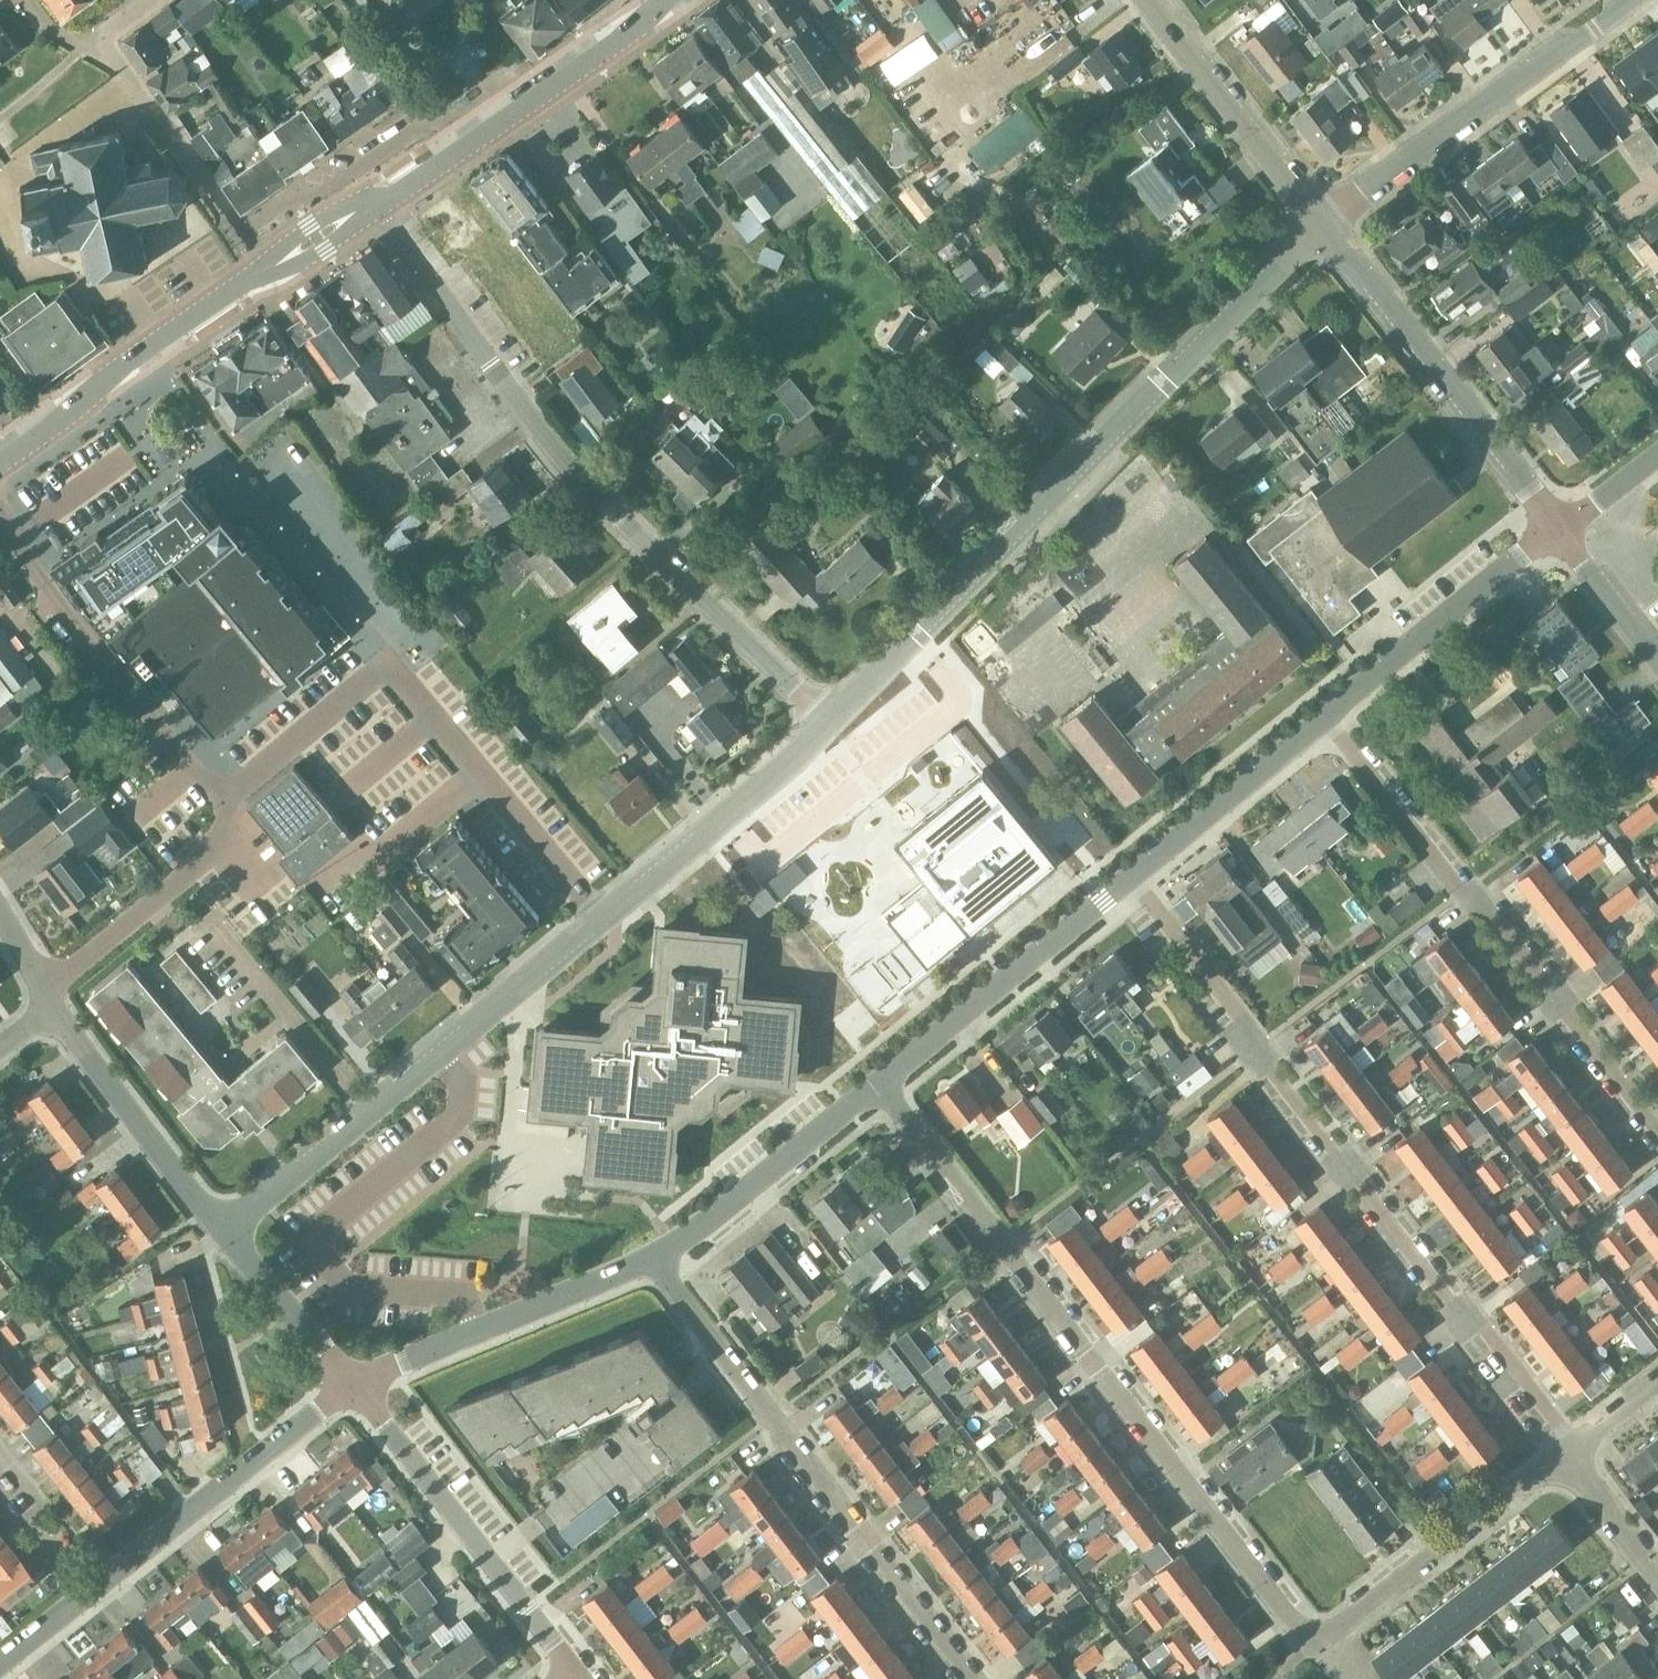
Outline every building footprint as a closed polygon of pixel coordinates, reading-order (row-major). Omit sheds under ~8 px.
[(61,21),(90,0),(46,0),(61,21)] [(196,11),(205,23),(216,14),(227,6),(225,4),(222,0),(188,0),(196,11)] [(381,11),(390,4),(392,7),(402,0),(373,0),(381,11)] [(517,5),(501,17),(533,57),(550,44),(549,43),(555,38),(553,35),(567,24),(548,0),(514,0),(517,5)] [(580,18),(603,0),(567,0),(580,18)] [(787,60),(766,76),(759,68),(763,65),(759,59),(754,63),(746,53),(764,39),(734,0),(717,0),(695,17),(743,79),(854,218),(888,191),(821,108),(823,106),(787,60)] [(851,56),(855,53),(825,14),(813,24),(796,0),(750,0),(773,34),(785,26),(793,37),(786,42),(795,53),(787,60),(823,106),(855,81),(852,77),(861,70),(851,56)] [(824,10),(836,0),(816,0),(824,10)] [(940,41),(957,28),(937,0),(926,0),(916,8),(940,41)] [(1250,0),(1258,11),(1261,9),(1267,17),(1284,4),(1281,0),(1251,0),(1250,0)] [(1321,16),(1337,3),(1334,0),(1308,0),(1321,16)] [(1431,7),(1435,13),(1439,19),(1443,16),(1454,31),(1465,46),(1476,38),(1487,30),(1483,25),(1479,19),(1492,9),(1504,0),(1440,0),(1431,7)] [(1025,30),(1035,41),(1064,14),(1054,3),(1025,30)] [(151,18),(164,36),(184,23),(171,4),(151,18)] [(1404,17),(1417,36),(1430,27),(1416,8),(1404,17)] [(1368,23),(1358,10),(1345,20),(1355,33),(1368,23)] [(1395,21),(1386,10),(1375,19),(1383,30),(1395,21)] [(1272,19),(1240,44),(1273,86),(1305,61),(1272,19)] [(1365,29),(1371,38),(1380,31),(1374,23),(1365,29)] [(18,50),(0,25),(0,63),(18,50)] [(174,42),(164,49),(147,25),(122,43),(143,74),(169,57),(180,50),(174,42)] [(881,28),(857,46),(861,52),(870,65),(895,46),(885,34),(881,28)] [(386,101),(387,101),(403,90),(384,63),(381,65),(366,43),(365,44),(357,32),(343,41),(358,63),(369,77),(370,77),(386,101)] [(977,32),(947,50),(957,67),(987,49),(977,32)] [(675,49),(705,89),(725,74),(694,34),(675,49)] [(1098,80),(1107,73),(1118,87),(1141,69),(1114,34),(1091,52),(1092,53),(1089,55),(1080,44),(1049,68),(1059,81),(1084,62),(1098,80)] [(1618,64),(1644,99),(1657,88),(1657,35),(1618,64)] [(1340,49),(1354,68),(1367,58),(1353,40),(1340,49)] [(1400,58),(1422,87),(1423,86),(1421,84),(1443,68),(1424,42),(1402,59),(1401,57),(1400,58)] [(705,89),(675,49),(655,64),(686,104),(705,89)] [(1382,61),(1387,68),(1377,75),(1398,104),(1422,87),(1400,58),(1395,51),(1382,61)] [(185,101),(208,86),(220,78),(211,64),(195,74),(185,58),(165,71),(149,82),(168,112),(185,101)] [(358,63),(346,71),(356,85),(348,91),(367,119),(389,104),(387,101),(386,101),(370,77),(369,77),(358,63)] [(1349,78),(1365,99),(1373,93),(1357,72),(1349,78)] [(1313,96),(1316,100),(1294,117),(1314,143),(1318,139),(1329,154),(1353,135),(1336,113),(1354,98),(1338,77),(1313,96)] [(220,78),(208,86),(216,99),(228,91),(220,78)] [(367,119),(348,91),(339,97),(329,83),(316,92),(345,135),(367,119)] [(1582,90),(1552,113),(1583,155),(1617,130),(1603,111),(1599,114),(1582,90)] [(251,123),(255,129),(270,152),(286,175),(330,144),(304,106),(285,120),(280,123),(262,100),(244,112),(252,123),(251,123)] [(1140,127),(1158,149),(1128,172),(1162,215),(1178,203),(1192,221),(1216,202),(1194,173),(1183,182),(1170,164),(1197,143),(1167,106),(1140,127)] [(1023,108),(971,149),(989,174),(1043,133),(1023,108)] [(242,115),(230,124),(221,112),(209,120),(212,124),(193,137),(208,160),(255,129),(251,123),(249,125),(242,115)] [(682,116),(653,138),(675,166),(704,144),(682,116)] [(1644,170),(1657,160),(1657,145),(1644,125),(1622,141),(1644,170)] [(86,139),(64,144),(63,144),(63,145),(62,145),(62,147),(30,154),(35,175),(49,172),(51,180),(49,181),(49,183),(23,190),(27,205),(26,206),(32,236),(33,236),(36,253),(65,247),(64,246),(84,242),(91,275),(90,275),(91,277),(92,276),(92,277),(115,272),(117,281),(128,278),(126,270),(149,264),(149,263),(150,263),(150,262),(149,262),(139,217),(180,208),(188,195),(185,179),(171,169),(131,178),(121,133),(121,132),(120,132),(119,131),(118,131),(118,132),(97,137),(95,128),(84,130),(86,139)] [(255,129),(208,160),(224,183),(270,152),(255,129)] [(742,147),(759,170),(779,154),(762,132),(742,147)] [(1519,137),(1497,153),(1517,181),(1529,171),(1538,183),(1559,168),(1540,143),(1530,151),(1519,137)] [(675,166),(653,138),(630,156),(652,184),(675,166)] [(759,170),(742,147),(720,164),(763,220),(783,205),(757,171),(759,170)] [(270,152),(224,183),(223,183),(243,211),(289,179),(286,175),(270,152)] [(493,158),(492,164),(473,177),(515,231),(554,282),(575,312),(622,278),(590,234),(569,249),(548,220),(556,215),(549,205),(508,153),(507,154),(501,153),(501,152),(493,158)] [(623,184),(624,183),(615,170),(610,172),(598,153),(583,164),(581,161),(576,161),(571,164),(570,169),(572,171),(569,173),(580,190),(576,193),(587,209),(603,232),(639,207),(623,184)] [(1517,181),(1497,153),(1475,169),(1486,184),(1476,192),(1493,215),(1514,199),(1506,189),(1517,181)] [(687,183),(697,198),(707,192),(697,176),(687,183)] [(1584,182),(1589,189),(1586,191),(1593,201),(1604,194),(1591,177),(1584,182)] [(1459,181),(1445,191),(1466,219),(1480,209),(1459,181)] [(697,198),(687,183),(677,190),(687,205),(697,198)] [(438,206),(412,225),(426,243),(429,241),(438,253),(435,255),(447,269),(450,266),(456,274),(452,277),(518,362),(577,316),(568,303),(565,306),(504,227),(500,231),(464,185),(455,192),(454,191),(436,204),(438,206)] [(751,206),(733,219),(750,241),(768,228),(751,206)] [(1486,237),(1496,230),(1488,219),(1478,226),(1486,237)] [(1440,223),(1429,232),(1420,220),(1387,244),(1408,272),(1433,253),(1446,266),(1464,250),(1440,223)] [(1657,237),(1657,224),(1645,232),(1652,242),(1657,237)] [(1508,230),(1475,256),(1491,277),(1524,252),(1521,248),(1529,242),(1519,228),(1511,234),(1508,230)] [(397,341),(383,322),(419,298),(379,242),(342,267),(343,269),(325,281),(326,283),(321,287),(358,339),(378,326),(392,345),(397,341)] [(766,244),(759,261),(778,270),(786,254),(766,244)] [(642,274),(623,246),(612,253),(631,281),(642,274)] [(1649,264),(1657,276),(1657,257),(1649,264)] [(965,261),(952,271),(970,294),(983,284),(965,261)] [(1472,262),(1462,269),(1462,268),(1433,291),(1453,317),(1480,296),(1487,305),(1499,296),(1472,262)] [(1544,278),(1506,307),(1517,321),(1555,292),(1544,278)] [(297,298),(297,304),(303,312),(290,322),(301,338),(302,337),(358,414),(363,410),(425,495),(449,477),(432,454),(454,438),(445,426),(454,419),(397,341),(392,345),(378,326),(358,339),(321,287),(315,286),(314,286),(297,298)] [(2,315),(12,329),(4,336),(40,385),(87,351),(94,356),(110,344),(89,315),(85,318),(65,291),(47,304),(37,290),(2,315)] [(1097,310),(1073,335),(1056,353),(1081,377),(1102,354),(1106,358),(1125,338),(1122,335),(1134,324),(1106,296),(1095,308),(1097,310)] [(1577,296),(1566,304),(1573,314),(1584,305),(1577,296)] [(1600,329),(1612,344),(1624,335),(1595,297),(1584,305),(1602,328),(1600,329)] [(1006,321),(1008,330),(1018,333),(1024,326),(1022,317),(1012,314),(1006,321)] [(270,315),(233,341),(272,403),(311,376),(270,315)] [(1300,335),(1281,350),(1324,407),(1367,372),(1357,360),(1328,322),(1304,340),(1300,335)] [(1496,372),(1522,352),(1504,329),(1478,349),(1496,372)] [(1612,344),(1600,329),(1560,359),(1572,374),(1592,359),(1612,344)] [(982,344),(1011,370),(1021,360),(992,333),(982,344)] [(272,403),(233,341),(195,366),(236,427),(272,403)] [(1522,352),(1496,372),(1513,395),(1540,374),(1554,364),(1537,341),(1522,352)] [(1641,354),(1657,376),(1657,341),(1641,354)] [(589,344),(556,369),(564,380),(561,382),(577,403),(580,400),(596,421),(620,403),(596,372),(605,366),(589,344)] [(1367,372),(1386,357),(1377,345),(1357,360),(1367,372)] [(1324,407),(1281,350),(1256,370),(1275,394),(1268,399),(1318,462),(1348,438),(1324,407)] [(1592,359),(1572,374),(1581,386),(1567,397),(1575,407),(1590,395),(1585,389),(1604,375),(1592,359)] [(705,406),(727,385),(718,374),(695,395),(705,406)] [(1000,405),(1036,439),(1057,417),(1022,382),(1000,405)] [(652,418),(658,412),(658,403),(653,398),(643,408),(652,418)] [(1248,401),(1235,412),(1234,411),(1203,436),(1224,462),(1255,437),(1264,449),(1278,438),(1248,401)] [(1553,439),(1570,461),(1593,443),(1560,401),(1534,422),(1550,442),(1553,439)] [(654,440),(661,446),(653,453),(643,463),(660,479),(669,469),(677,477),(700,456),(726,429),(712,416),(706,422),(696,412),(681,428),(673,420),(654,440)] [(811,412),(777,439),(793,460),(827,433),(821,426),(826,423),(818,412),(813,416),(811,412)] [(914,438),(940,464),(951,454),(940,443),(947,437),(930,421),(914,438)] [(1325,505),(1371,563),(1457,496),(1405,430),(1344,478),(1350,486),(1325,505)] [(700,456),(677,477),(686,486),(673,498),(688,512),(700,500),(699,499),(721,477),(720,476),(731,466),(720,455),(709,465),(700,456)] [(1296,456),(1279,472),(1292,487),(1310,472),(1296,456)] [(449,477),(425,495),(434,507),(444,499),(448,504),(471,488),(496,522),(531,496),(504,459),(474,481),(464,467),(450,478),(449,477)] [(925,525),(934,515),(946,527),(973,499),(945,472),(922,495),(912,485),(899,500),(925,525)] [(84,545),(53,567),(87,613),(155,696),(170,684),(215,738),(284,681),(291,689),(307,675),(300,667),(340,633),(248,523),(240,529),(225,511),(220,514),(187,474),(154,498),(154,500),(103,536),(99,531),(83,543),(84,545)] [(1371,563),(1325,505),(1312,488),(1247,538),(1266,562),(1275,555),(1335,632),(1336,631),(1334,629),(1360,609),(1349,595),(1377,573),(1378,575),(1380,574),(1371,563)] [(379,539),(392,557),(423,533),(418,526),(424,522),(415,511),(379,539)] [(499,546),(520,530),(512,520),(491,536),(499,546)] [(873,525),(827,567),(825,566),(816,575),(769,524),(741,549),(790,602),(796,597),(810,611),(841,583),(850,593),(896,551),(873,525)] [(514,586),(538,565),(562,592),(593,564),(561,529),(530,556),(518,543),(495,565),(514,586)] [(1116,720),(1094,694),(1063,720),(1126,797),(1159,770),(1154,764),(1177,744),(1184,753),(1303,655),(1269,614),(1270,613),(1206,535),(1172,562),(1226,629),(1116,720)] [(0,593),(0,594),(10,608),(22,599),(11,585),(0,593)] [(610,587),(584,609),(606,635),(597,642),(615,663),(636,646),(618,626),(635,612),(619,594),(617,596),(610,587)] [(1049,595),(999,642),(1010,654),(1060,606),(1049,595)] [(444,612),(459,630),(474,616),(459,599),(444,612)] [(1602,653),(1590,640),(1559,599),(1529,622),(1571,675),(1558,685),(1595,731),(1610,751),(1651,720),(1635,699),(1617,713),(1583,668),(1602,653)] [(14,694),(17,692),(15,689),(35,674),(0,629),(0,675),(14,694)] [(617,680),(603,691),(623,715),(636,704),(639,707),(679,673),(693,691),(695,689),(698,693),(697,694),(707,705),(690,719),(702,732),(690,742),(704,758),(715,748),(717,751),(740,731),(721,709),(738,695),(721,674),(715,679),(712,675),(714,674),(685,639),(670,651),(662,642),(617,680)] [(6,699),(7,700),(14,694),(0,675),(0,704),(6,699)] [(1417,730),(1472,801),(1460,810),(1482,839),(1534,799),(1512,771),(1493,785),(1482,771),(1557,713),(1545,698),(1525,714),(1510,696),(1456,738),(1438,714),(1417,730)] [(0,704),(0,730),(19,716),(7,700),(6,699),(0,704)] [(549,732),(522,700),(497,721),(524,754),(549,732)] [(638,735),(613,704),(594,720),(619,751),(638,735)] [(532,759),(542,771),(549,764),(550,755),(544,748),(532,759)] [(918,773),(929,764),(923,757),(912,766),(918,773)] [(294,760),(243,797),(296,869),(347,831),(294,760)] [(611,798),(613,796),(631,819),(659,796),(641,774),(640,775),(628,761),(600,784),(611,798)] [(928,968),(1045,871),(1013,835),(1028,823),(983,769),(910,830),(924,847),(909,859),(931,884),(898,912),(888,920),(928,968)] [(58,781),(69,796),(83,785),(72,771),(58,781)] [(1332,780),(1292,813),(1323,851),(1350,829),(1340,817),(1353,806),(1332,780)] [(38,798),(28,786),(0,809),(0,829),(16,848),(54,817),(64,831),(99,803),(88,790),(62,810),(47,791),(38,798)] [(1635,811),(1646,825),(1657,816),(1657,813),(1649,801),(1635,811)] [(103,805),(70,831),(89,854),(106,840),(120,858),(135,846),(103,805)] [(1646,825),(1635,811),(1620,823),(1631,837),(1646,825)] [(1323,851),(1292,813),(1252,845),(1273,871),(1286,861),(1296,873),(1323,851)] [(1574,822),(1579,829),(1586,830),(1592,824),(1584,814),(1574,822)] [(1616,837),(1625,829),(1620,823),(1615,817),(1606,824),(1616,837)] [(457,818),(417,852),(442,883),(449,877),(454,884),(459,880),(467,889),(462,893),(477,911),(468,918),(464,913),(436,937),(469,976),(540,916),(457,818)] [(1571,819),(1542,841),(1553,857),(1583,835),(1571,819)] [(298,871),(304,879),(353,840),(347,832),(298,871)] [(1573,871),(1602,848),(1596,841),(1567,863),(1573,871)] [(1197,873),(1204,880),(1189,892),(1203,908),(1248,966),(1282,939),(1248,896),(1234,907),(1225,896),(1240,885),(1252,875),(1229,845),(1217,854),(1219,856),(1197,873)] [(1607,856),(1602,848),(1573,871),(1578,878),(1607,856)] [(36,874),(66,913),(93,892),(63,853),(36,874)] [(1536,899),(1559,882),(1542,860),(1520,877),(1536,899)] [(391,872),(401,883),(412,874),(402,863),(391,872)] [(376,885),(418,935),(422,940),(433,931),(386,876),(376,885)] [(776,876),(769,882),(781,898),(789,892),(776,876)] [(1263,888),(1297,931),(1309,921),(1276,878),(1263,888)] [(1559,882),(1536,899),(1552,920),(1575,902),(1559,882)] [(1606,914),(1634,891),(1629,884),(1600,906),(1606,914)] [(1501,898),(1521,912),(1530,899),(1510,885),(1501,898)] [(384,899),(375,889),(368,896),(376,906),(384,899)] [(1425,902),(1415,890),(1389,910),(1398,922),(1425,902)] [(1634,891),(1606,914),(1612,921),(1640,899),(1634,891)] [(1203,908),(1189,892),(1173,904),(1186,921),(1203,908)] [(1575,902),(1552,920),(1569,941),(1591,924),(1575,902)] [(345,914),(358,929),(370,919),(357,904),(345,914)] [(410,928),(390,904),(377,914),(396,938),(410,928)] [(1398,922),(1392,914),(1378,924),(1386,934),(1388,933),(1399,924),(1398,922)] [(1591,924),(1569,941),(1586,963),(1589,961),(1608,946),(1600,935),(1608,929),(1600,918),(1591,924)] [(1365,929),(1373,941),(1381,934),(1373,923),(1365,929)] [(574,1030),(544,1028),(540,1071),(536,1107),(566,1110),(596,1113),(592,1150),(590,1173),(630,1177),(670,1180),(673,1150),(675,1119),(682,1114),(689,1108),(702,1110),(716,1099),(717,1085),(732,1074),(754,1076),(784,1079),(792,1080),(796,1039),(797,1023),(799,1000),(770,997),(740,995),(743,965),(746,935),(706,932),(666,928),(663,958),(660,987),(647,985),(635,983),(620,996),(606,1009),(604,1033),(574,1030)] [(1444,971),(1466,954),(1450,932),(1427,949),(1444,971)] [(388,986),(407,1009),(434,987),(425,975),(429,972),(402,941),(387,953),(404,973),(388,986)] [(1626,968),(1608,946),(1589,961),(1607,983),(1626,968)] [(161,963),(202,1012),(218,999),(177,949),(161,963)] [(1143,1009),(1125,986),(1139,975),(1119,950),(1095,968),(1133,1017),(1143,1009)] [(1483,975),(1466,954),(1444,971),(1460,993),(1483,975)] [(129,962),(90,995),(183,1108),(177,1113),(203,1144),(221,1146),(241,1130),(246,1136),(320,1075),(287,1035),(231,1081),(225,1074),(223,1076),(129,962)] [(1309,965),(1306,984),(1316,986),(1327,977),(1319,966),(1309,965)] [(1133,1017),(1095,968),(1073,987),(1093,1012),(1103,1004),(1121,1026),(1133,1017)] [(1626,968),(1607,983),(1604,985),(1620,1007),(1643,990),(1626,968)] [(290,987),(316,1018),(331,1005),(313,983),(318,979),(310,970),(290,987)] [(1499,997),(1483,975),(1460,993),(1477,1014),(1499,997)] [(407,1009),(388,986),(380,976),(363,990),(355,980),(342,992),(358,1011),(343,1024),(362,1045),(407,1009)] [(1643,990),(1620,1007),(1636,1028),(1657,1012),(1657,1010),(1650,999),(1657,993),(1657,978),(1657,979),(1643,990)] [(1461,1027),(1447,1039),(1437,1046),(1447,1060),(1472,1042),(1470,1039),(1486,1027),(1493,1036),(1516,1019),(1499,997),(1477,1014),(1477,1015),(1461,1027)] [(1408,1016),(1416,1026),(1429,1016),(1421,1006),(1408,1016)] [(1052,1056),(1050,1055),(1073,1036),(1050,1008),(1033,1023),(1030,1020),(1004,1041),(1015,1055),(1024,1047),(1040,1066),(1052,1056)] [(1373,1028),(1379,1035),(1390,1026),(1379,1011),(1370,1018),(1376,1025),(1373,1028)] [(1636,1028),(1653,1049),(1657,1045),(1657,1012),(1636,1028)] [(1376,1025),(1370,1018),(1356,1029),(1368,1044),(1379,1035),(1373,1028),(1376,1025)] [(1441,1031),(1436,1024),(1430,1028),(1424,1033),(1429,1041),(1435,1048),(1437,1046),(1447,1039),(1441,1031)] [(1324,1064),(1347,1047),(1330,1025),(1307,1043),(1324,1064)] [(1168,1072),(1170,1071),(1188,1094),(1214,1073),(1196,1050),(1182,1061),(1166,1039),(1155,1047),(1163,1056),(1158,1059),(1168,1072)] [(1518,1067),(1501,1080),(1499,1077),(1473,1096),(1485,1111),(1495,1103),(1497,1102),(1510,1092),(1527,1079),(1549,1062),(1532,1040),(1510,1057),(1518,1067)] [(1347,1047),(1324,1064),(1341,1086),(1363,1068),(1347,1047)] [(1428,1052),(1418,1060),(1434,1081),(1444,1073),(1428,1052)] [(1412,1054),(1403,1061),(1408,1068),(1406,1070),(1412,1077),(1423,1069),(1412,1054)] [(1464,1056),(1451,1067),(1459,1077),(1472,1066),(1464,1056)] [(1408,1068),(1403,1061),(1390,1071),(1401,1086),(1412,1077),(1406,1070),(1408,1068)] [(1565,1083),(1549,1062),(1527,1079),(1543,1100),(1565,1083)] [(1128,1079),(1142,1098),(1162,1082),(1148,1064),(1136,1073),(1131,1067),(1123,1072),(1128,1079)] [(1479,1064),(1460,1078),(1467,1087),(1485,1073),(1479,1064)] [(1380,1090),(1363,1068),(1341,1086),(1357,1107),(1380,1090)] [(0,1104),(115,1248),(116,1247),(122,1254),(121,1254),(164,1408),(68,1485),(100,1525),(213,1435),(201,1391),(212,1389),(171,1241),(169,1241),(151,1219),(159,1213),(44,1069),(0,1104)] [(970,1077),(964,1082),(960,1077),(939,1094),(960,1121),(973,1112),(985,1127),(998,1117),(1020,1147),(1046,1127),(1024,1097),(1000,1115),(970,1077)] [(1565,1083),(1543,1100),(1552,1112),(1540,1121),(1549,1131),(1560,1123),(1582,1105),(1565,1083)] [(1031,1098),(1050,1122),(1065,1111),(1046,1086),(1031,1098)] [(1380,1090),(1357,1107),(1374,1129),(1397,1112),(1380,1090)] [(1163,1091),(1155,1098),(1162,1106),(1170,1100),(1163,1091)] [(1488,1109),(1494,1117),(1503,1110),(1508,1116),(1521,1106),(1510,1092),(1497,1102),(1488,1109)] [(1217,1148),(1251,1122),(1233,1100),(1211,1117),(1219,1128),(1209,1137),(1217,1148)] [(1598,1126),(1582,1105),(1560,1123),(1576,1143),(1598,1126)] [(1453,1137),(1467,1126),(1459,1115),(1444,1126),(1453,1137)] [(1528,1146),(1544,1134),(1533,1120),(1518,1132),(1528,1146)] [(1267,1143),(1251,1122),(1217,1148),(1226,1158),(1236,1150),(1245,1161),(1267,1143)] [(1416,1166),(1439,1148),(1422,1126),(1399,1144),(1416,1166)] [(1467,1126),(1453,1137),(1461,1148),(1476,1137),(1467,1126)] [(1615,1148),(1598,1126),(1576,1143),(1593,1165),(1615,1148)] [(1172,1132),(1153,1147),(1164,1161),(1183,1146),(1172,1132)] [(1506,1141),(1517,1155),(1528,1146),(1518,1132),(1506,1141)] [(1555,1149),(1544,1134),(1528,1146),(1541,1161),(1555,1149)] [(1267,1143),(1245,1161),(1261,1182),(1284,1164),(1267,1143)] [(1188,1170),(1212,1153),(1206,1145),(1183,1163),(1188,1170)] [(1439,1148),(1416,1166),(1432,1188),(1455,1170),(1439,1148)] [(1632,1170),(1615,1148),(1593,1165),(1609,1187),(1632,1170)] [(843,1171),(848,1177),(893,1230),(918,1209),(869,1150),(843,1171)] [(1212,1153),(1188,1170),(1177,1178),(1184,1187),(1195,1178),(1218,1160),(1212,1153)] [(1501,1169),(1492,1158),(1477,1169),(1486,1181),(1501,1169)] [(1300,1186),(1284,1164),(1261,1182),(1278,1203),(1300,1186)] [(1562,1188),(1576,1177),(1567,1164),(1552,1176),(1562,1188)] [(1158,1191),(1167,1184),(1154,1167),(1145,1173),(1158,1191)] [(1501,1169),(1486,1181),(1494,1192),(1509,1181),(1501,1169)] [(1471,1191),(1455,1170),(1432,1188),(1449,1209),(1472,1191),(1471,1191)] [(893,1230),(848,1177),(842,1182),(840,1180),(815,1201),(840,1231),(843,1229),(863,1253),(847,1267),(862,1285),(887,1265),(872,1247),(893,1230)] [(1576,1177),(1562,1188),(1574,1204),(1588,1192),(1576,1177)] [(926,1178),(909,1188),(915,1197),(931,1187),(926,1178)] [(1480,1185),(1471,1191),(1472,1191),(1449,1209),(1465,1231),(1489,1213),(1480,1201),(1488,1196),(1480,1185)] [(1222,1213),(1245,1195),(1239,1187),(1216,1205),(1222,1213)] [(1657,1218),(1657,1203),(1649,1191),(1626,1208),(1643,1230),(1657,1218)] [(1519,1223),(1544,1202),(1536,1192),(1525,1200),(1510,1212),(1519,1223)] [(1251,1203),(1245,1195),(1222,1213),(1228,1221),(1251,1203)] [(1006,1206),(1010,1214),(1020,1215),(1025,1207),(1020,1198),(1011,1198),(1006,1206)] [(1106,1233),(1143,1205),(1138,1198),(1101,1226),(1106,1233)] [(1553,1215),(1544,1202),(1519,1223),(1528,1234),(1543,1223),(1553,1215)] [(1067,1263),(1091,1245),(1074,1223),(1083,1217),(1073,1203),(1046,1223),(1057,1237),(1050,1241),(1067,1263)] [(1143,1205),(1106,1233),(1111,1240),(1140,1218),(1148,1212),(1143,1205)] [(1303,1253),(1338,1226),(1321,1205),(1298,1222),(1306,1233),(1295,1242),(1303,1253)] [(1578,1209),(1566,1218),(1575,1230),(1587,1221),(1578,1209)] [(1489,1213),(1465,1231),(1482,1252),(1505,1234),(1489,1213)] [(1643,1230),(1657,1250),(1657,1218),(1643,1230)] [(1561,1224),(1542,1237),(1550,1249),(1569,1235),(1561,1224)] [(1338,1226),(1303,1253),(1310,1262),(1322,1252),(1331,1265),(1354,1247),(1338,1226)] [(1505,1234),(1482,1252),(1499,1274),(1522,1256),(1513,1244),(1521,1237),(1513,1228),(1505,1235),(1505,1234)] [(1613,1254),(1628,1243),(1616,1228),(1602,1239),(1613,1254)] [(739,1292),(744,1299),(757,1288),(756,1287),(768,1277),(777,1288),(788,1279),(795,1288),(810,1276),(803,1267),(786,1247),(772,1230),(747,1251),(746,1250),(721,1271),(739,1292)] [(943,1230),(933,1238),(949,1259),(959,1251),(943,1230)] [(1116,1278),(1107,1266),(1083,1284),(1101,1307),(1132,1282),(1139,1277),(1168,1255),(1185,1242),(1180,1234),(1162,1247),(1134,1269),(1131,1265),(1116,1278)] [(1613,1254),(1602,1239),(1589,1249),(1601,1263),(1613,1254)] [(1628,1243),(1613,1254),(1624,1269),(1639,1258),(1628,1243)] [(1091,1245),(1067,1263),(1083,1284),(1107,1266),(1091,1245)] [(1370,1269),(1354,1247),(1331,1265),(1348,1286),(1370,1269)] [(1276,1276),(1299,1258),(1293,1250),(1270,1268),(1276,1276)] [(1173,1261),(1168,1255),(1139,1277),(1145,1284),(1173,1261)] [(1305,1265),(1299,1258),(1276,1276),(1283,1283),(1305,1265)] [(1173,1267),(1161,1275),(1172,1292),(1185,1284),(1173,1267)] [(1554,1283),(1538,1296),(1529,1284),(1506,1302),(1523,1324),(1546,1306),(1546,1305),(1560,1294),(1561,1295),(1595,1268),(1595,1267),(1583,1275),(1578,1269),(1556,1286),(1554,1283)] [(1595,1268),(1561,1295),(1566,1302),(1590,1284),(1589,1283),(1601,1274),(1595,1268)] [(1387,1290),(1370,1269),(1348,1286),(1364,1308),(1387,1290)] [(1657,1287),(1657,1282),(1649,1272),(1625,1291),(1636,1304),(1646,1296),(1657,1287)] [(821,1288),(810,1276),(795,1288),(788,1279),(777,1288),(768,1277),(756,1287),(757,1288),(744,1299),(750,1306),(754,1303),(773,1327),(821,1288)] [(1132,1282),(1101,1307),(1117,1328),(1140,1310),(1131,1297),(1139,1291),(1132,1282)] [(1646,1296),(1657,1311),(1657,1287),(1646,1296)] [(1376,1323),(1336,1354),(1321,1366),(1325,1373),(1341,1360),(1365,1344),(1382,1331),(1405,1313),(1387,1290),(1364,1308),(1376,1323)] [(982,1292),(959,1310),(949,1318),(958,1330),(953,1334),(939,1344),(947,1355),(949,1353),(948,1352),(954,1348),(956,1350),(961,1346),(960,1345),(999,1315),(982,1292)] [(1308,1319),(1332,1301),(1327,1294),(1303,1312),(1308,1319)] [(1332,1301),(1308,1319),(1297,1327),(1302,1334),(1337,1308),(1332,1301)] [(1546,1306),(1523,1324),(1539,1345),(1562,1327),(1546,1306)] [(8,1344),(37,1332),(27,1307),(0,1318),(0,1326),(8,1344)] [(862,1312),(854,1326),(865,1332),(873,1319),(862,1312)] [(1217,1319),(1212,1312),(1184,1334),(1190,1340),(1217,1319)] [(1594,1337),(1616,1319),(1610,1312),(1588,1330),(1594,1337)] [(1420,1333),(1405,1313),(1382,1331),(1398,1351),(1409,1343),(1420,1333)] [(949,1353),(947,1355),(955,1365),(969,1355),(984,1343),(993,1354),(1016,1336),(999,1315),(960,1345),(961,1346),(956,1350),(954,1348),(948,1352),(949,1353)] [(131,1317),(95,1325),(99,1341),(134,1332),(131,1317)] [(1223,1326),(1217,1319),(1190,1340),(1196,1348),(1223,1326)] [(1616,1319),(1594,1337),(1600,1344),(1622,1326),(1616,1319)] [(1637,1319),(1625,1325),(1636,1347),(1648,1340),(1637,1319)] [(1579,1349),(1562,1327),(1539,1345),(1556,1366),(1579,1349)] [(448,1407),(485,1455),(486,1454),(501,1441),(503,1443),(512,1436),(516,1442),(533,1429),(535,1430),(544,1423),(548,1429),(565,1415),(567,1417),(576,1410),(580,1416),(597,1402),(599,1404),(608,1397),(612,1403),(629,1389),(631,1391),(640,1384),(645,1391),(653,1384),(660,1392),(638,1410),(678,1465),(678,1466),(722,1432),(641,1328),(448,1407)] [(1345,1328),(1315,1351),(1321,1359),(1351,1336),(1345,1328)] [(898,1341),(905,1350),(915,1341),(907,1331),(897,1340),(898,1341)] [(1174,1353),(1157,1331),(1134,1348),(1151,1370),(1174,1353)] [(1016,1336),(993,1354),(1009,1375),(1032,1358),(1016,1336)] [(1409,1343),(1398,1351),(1390,1357),(1407,1378),(1410,1375),(1426,1363),(1409,1343)] [(1365,1344),(1341,1360),(1348,1368),(1370,1351),(1365,1344)] [(1254,1359),(1262,1373),(1285,1360),(1277,1345),(1254,1359)] [(1596,1371),(1579,1349),(1556,1366),(1573,1389),(1580,1384),(1590,1397),(1612,1380),(1602,1367),(1596,1371)] [(815,1350),(798,1363),(808,1377),(826,1364),(815,1350)] [(1190,1374),(1174,1353),(1151,1370),(1167,1391),(1190,1374)] [(1222,1383),(1251,1362),(1245,1355),(1217,1376),(1222,1383)] [(987,1391),(981,1395),(990,1407),(1002,1398),(1006,1395),(1023,1417),(1033,1410),(1024,1398),(1026,1397),(1026,1398),(1043,1384),(1049,1380),(1032,1358),(1009,1375),(993,1387),(995,1389),(988,1393),(987,1391)] [(1426,1363),(1410,1375),(1420,1388),(1403,1401),(1406,1404),(1383,1421),(1388,1428),(1450,1380),(1433,1358),(1426,1363)] [(923,1373),(930,1383),(943,1373),(945,1371),(938,1362),(933,1365),(923,1373)] [(1256,1369),(1251,1362),(1222,1383),(1228,1391),(1256,1369)] [(871,1397),(856,1408),(848,1397),(825,1414),(842,1436),(864,1418),(880,1407),(900,1391),(917,1378),(909,1368),(892,1381),(895,1384),(875,1401),(871,1397)] [(1184,1413),(1206,1396),(1199,1386),(1190,1374),(1167,1391),(1184,1413)] [(995,1389),(993,1387),(986,1378),(974,1386),(981,1395),(987,1391),(988,1393),(995,1389)] [(1450,1380),(1388,1428),(1389,1429),(1376,1439),(1381,1445),(1394,1435),(1417,1418),(1420,1423),(1437,1410),(1444,1419),(1466,1401),(1450,1380)] [(1059,1406),(1043,1384),(1026,1398),(1026,1397),(1024,1398),(1033,1410),(1040,1420),(1046,1416),(1059,1406)] [(1360,1396),(1360,1391),(1357,1387),(1352,1386),(1348,1390),(1347,1395),(1350,1399),(1356,1400),(1360,1396)] [(900,1391),(880,1407),(883,1411),(903,1395),(900,1391)] [(1213,1405),(1206,1396),(1184,1413),(1201,1435),(1223,1418),(1213,1405)] [(1069,1399),(1059,1406),(1046,1416),(1063,1438),(1085,1421),(1069,1399)] [(1466,1401),(1444,1419),(1460,1440),(1483,1423),(1466,1401)] [(959,1418),(973,1423),(978,1409),(964,1404),(959,1418)] [(890,1452),(881,1440),(858,1457),(875,1478),(949,1421),(944,1415),(929,1428),(909,1444),(905,1440),(890,1452)] [(881,1440),(864,1418),(842,1436),(858,1457),(881,1440)] [(956,1430),(949,1421),(875,1478),(892,1501),(895,1498),(914,1483),(906,1472),(921,1460),(918,1457),(939,1440),(940,1442),(956,1430)] [(1085,1421),(1063,1438),(1079,1459),(1101,1442),(1085,1421)] [(1260,1443),(1252,1449),(1273,1477),(1298,1458),(1277,1430),(1270,1422),(1254,1435),(1260,1443)] [(1500,1445),(1483,1423),(1460,1440),(1477,1462),(1500,1445)] [(1318,1425),(1306,1424),(1305,1433),(1316,1435),(1318,1425)] [(1648,1442),(1657,1455),(1657,1434),(1648,1442)] [(1227,1469),(1248,1497),(1273,1477),(1252,1449),(1246,1441),(1229,1454),(1235,1462),(1227,1469)] [(1101,1442),(1079,1459),(1091,1475),(1095,1481),(1118,1463),(1101,1442)] [(1648,1442),(1626,1459),(1647,1486),(1657,1478),(1657,1455),(1648,1442)] [(1021,1461),(1031,1473),(1052,1457),(1042,1445),(1021,1461)] [(349,1446),(322,1468),(337,1487),(355,1472),(364,1465),(349,1446)] [(1439,1446),(1416,1464),(1404,1474),(1410,1481),(1415,1488),(1450,1461),(1439,1446)] [(1328,1499),(1356,1477),(1364,1471),(1351,1455),(1343,1461),(1336,1452),(1308,1473),(1328,1499)] [(1134,1484),(1118,1463),(1095,1481),(1083,1490),(1092,1502),(1104,1492),(1105,1493),(1112,1502),(1134,1484)] [(337,1487),(322,1468),(295,1489),(311,1508),(305,1513),(319,1530),(331,1520),(329,1516),(347,1502),(336,1488),(337,1487)] [(749,1509),(772,1491),(755,1468),(732,1486),(749,1509)] [(1356,1477),(1328,1499),(1347,1524),(1375,1502),(1383,1496),(1370,1479),(1362,1485),(1356,1477)] [(930,1504),(914,1483),(895,1498),(912,1519),(930,1504)] [(1134,1484),(1112,1502),(1121,1514),(1104,1526),(1108,1531),(1086,1545),(1091,1552),(1112,1535),(1116,1532),(1151,1506),(1134,1484)] [(947,1526),(925,1543),(942,1564),(963,1547),(956,1537),(972,1525),(969,1520),(993,1502),(995,1505),(1007,1495),(1000,1486),(988,1496),(987,1495),(962,1514),(963,1515),(947,1527),(947,1526)] [(1053,1503),(1057,1509),(1079,1493),(1074,1487),(1053,1503)] [(1030,1508),(1047,1498),(1042,1489),(1025,1499),(1030,1508)] [(604,1491),(559,1527),(572,1543),(617,1507),(604,1491)] [(772,1491),(749,1509),(726,1527),(721,1520),(707,1531),(718,1544),(740,1527),(744,1532),(758,1521),(766,1530),(789,1513),(772,1491)] [(962,1514),(987,1495),(983,1491),(958,1509),(962,1514)] [(1057,1509),(1063,1516),(1076,1506),(1084,1500),(1079,1493),(1057,1509)] [(1646,1517),(1654,1511),(1642,1497),(1635,1503),(1646,1517)] [(1375,1502),(1347,1524),(1366,1548),(1394,1527),(1402,1520),(1389,1504),(1381,1510),(1375,1502)] [(930,1504),(912,1519),(909,1521),(925,1543),(947,1526),(930,1504)] [(274,1506),(247,1528),(271,1557),(283,1548),(284,1549),(288,1546),(293,1551),(304,1542),(290,1524),(289,1525),(274,1506)] [(1168,1528),(1151,1506),(1116,1532),(1125,1544),(1137,1535),(1145,1546),(1158,1536),(1168,1528)] [(1046,1529),(1063,1516),(1057,1509),(1041,1522),(1046,1529)] [(664,1520),(676,1534),(687,1525),(675,1511),(664,1520)] [(804,1532),(789,1513),(766,1530),(781,1550),(804,1532)] [(1530,1534),(1551,1561),(1574,1543),(1553,1516),(1530,1534)] [(416,1555),(417,1556),(432,1544),(413,1520),(386,1542),(404,1565),(416,1555)] [(963,1547),(942,1564),(958,1585),(1033,1527),(1027,1520),(1009,1533),(1012,1536),(1000,1544),(997,1540),(973,1559),(963,1547)] [(1074,1531),(1069,1525),(1052,1537),(1057,1544),(1074,1531)] [(1033,1527),(958,1585),(974,1607),(996,1590),(989,1581),(1000,1573),(992,1562),(997,1558),(1002,1565),(1023,1549),(1017,1541),(1034,1528),(1033,1527)] [(271,1557),(247,1528),(221,1550),(236,1568),(234,1570),(248,1588),(276,1566),(270,1558),(271,1557)] [(718,1544),(707,1531),(692,1542),(703,1556),(718,1544)] [(819,1552),(804,1532),(781,1550),(796,1569),(812,1557),(819,1552)] [(1551,1561),(1530,1534),(1507,1551),(1529,1579),(1551,1561)] [(1118,1543),(1112,1535),(1091,1552),(1096,1559),(1118,1543)] [(1158,1536),(1145,1546),(1138,1551),(1155,1572),(1158,1570),(1174,1557),(1158,1536)] [(18,1557),(2,1537),(0,1539),(0,1572),(18,1557)] [(749,1552),(761,1566),(778,1553),(767,1538),(749,1552)] [(390,1577),(399,1569),(382,1548),(347,1577),(364,1598),(390,1578),(390,1577)] [(996,1590),(974,1607),(991,1628),(1062,1573),(1066,1570),(1050,1550),(1022,1571),(1030,1581),(1041,1573),(1046,1579),(1026,1595),(1021,1590),(1006,1602),(996,1590)] [(1529,1579),(1507,1551),(1485,1568),(1506,1596),(1529,1579)] [(1096,1559),(1091,1552),(1077,1562),(1084,1573),(1099,1563),(1096,1559)] [(1158,1570),(1167,1581),(1154,1592),(1161,1602),(1198,1574),(1181,1552),(1174,1557),(1158,1570)] [(417,1556),(390,1578),(400,1591),(427,1569),(417,1556)] [(18,1557),(0,1572),(0,1594),(6,1602),(14,1597),(12,1595),(34,1578),(18,1557)] [(831,1583),(812,1557),(796,1569),(793,1572),(812,1597),(815,1595),(831,1583)] [(650,1575),(660,1589),(675,1577),(665,1564),(650,1575)] [(754,1564),(740,1574),(748,1585),(734,1596),(736,1599),(764,1578),(754,1564)] [(1132,1574),(1138,1580),(1150,1571),(1145,1564),(1132,1574)] [(172,1588),(191,1612),(204,1602),(213,1614),(232,1600),(218,1583),(215,1585),(199,1566),(172,1588)] [(1506,1596),(1485,1568),(1463,1586),(1484,1613),(1506,1596)] [(1593,1598),(1592,1597),(1610,1583),(1601,1571),(1583,1585),(1580,1581),(1572,1588),(1585,1605),(1593,1598)] [(1062,1573),(991,1628),(1008,1650),(1011,1648),(1030,1634),(1022,1624),(1044,1606),(1042,1602),(1055,1592),(1057,1594),(1071,1583),(1062,1573)] [(676,1582),(683,1592),(693,1584),(686,1574),(676,1582)] [(748,1585),(740,1574),(726,1585),(734,1596),(748,1585)] [(1198,1574),(1161,1602),(1162,1603),(1176,1592),(1191,1613),(1214,1595),(1198,1574)] [(635,1586),(640,1593),(646,1600),(660,1589),(650,1575),(635,1586)] [(328,1629),(364,1601),(346,1577),(310,1605),(328,1629)] [(838,1577),(831,1583),(815,1595),(832,1617),(855,1600),(838,1577)] [(603,1621),(626,1603),(609,1581),(586,1598),(603,1621)] [(1463,1586),(1441,1603),(1462,1630),(1484,1613),(1463,1586)] [(191,1612),(172,1588),(146,1609),(161,1628),(155,1633),(169,1650),(181,1639),(168,1623),(173,1619),(179,1627),(194,1616),(191,1612)] [(1585,1605),(1572,1588),(1563,1595),(1576,1611),(1585,1605)] [(1134,1600),(1145,1615),(1160,1604),(1149,1589),(1134,1600)] [(1616,1589),(1603,1599),(1618,1618),(1620,1617),(1629,1629),(1640,1620),(1616,1589)] [(1075,1619),(1093,1606),(1081,1590),(1064,1603),(1075,1619)] [(1114,1611),(1127,1606),(1120,1590),(1107,1596),(1114,1611)] [(629,1598),(645,1620),(654,1613),(638,1591),(629,1598)] [(246,1603),(267,1630),(279,1619),(258,1593),(246,1603)] [(1231,1617),(1214,1595),(1191,1613),(1208,1634),(1231,1617)] [(729,1610),(744,1630),(761,1618),(745,1598),(729,1610)] [(871,1621),(855,1600),(832,1617),(849,1639),(871,1621)] [(267,1630),(246,1603),(231,1615),(255,1644),(268,1633),(266,1630),(267,1630)] [(626,1603),(603,1621),(620,1642),(642,1625),(632,1611),(626,1604),(626,1603)] [(1441,1603),(1418,1620),(1440,1648),(1462,1630),(1441,1603)] [(432,1604),(419,1614),(434,1633),(447,1622),(432,1604)] [(1160,1604),(1145,1615),(1146,1616),(1157,1630),(1172,1619),(1160,1604)] [(1045,1654),(1099,1614),(1093,1606),(1075,1619),(1040,1645),(1031,1633),(1030,1634),(1011,1648),(1027,1670),(1046,1655),(1045,1654)] [(697,1607),(683,1618),(694,1632),(708,1621),(697,1607)] [(434,1633),(419,1614),(406,1625),(421,1643),(434,1633)] [(351,1615),(317,1642),(331,1660),(348,1647),(347,1645),(364,1632),(351,1615)] [(1535,1616),(1527,1623),(1540,1639),(1548,1633),(1535,1616)] [(1208,1634),(1209,1635),(1216,1644),(1217,1646),(1225,1656),(1238,1647),(1248,1639),(1231,1617),(1208,1634)] [(694,1632),(683,1618),(669,1629),(680,1643),(694,1632)] [(1152,1634),(1142,1620),(1125,1632),(1136,1647),(1152,1634)] [(1418,1620),(1397,1637),(1418,1664),(1440,1648),(1418,1620)] [(871,1621),(849,1639),(865,1660),(888,1643),(871,1621)] [(1540,1639),(1527,1623),(1519,1629),(1523,1634),(1509,1645),(1518,1656),(1540,1639)] [(1562,1632),(1568,1640),(1580,1631),(1573,1623),(1562,1632)] [(651,1636),(642,1625),(620,1642),(636,1664),(667,1640),(659,1630),(651,1636)] [(122,1678),(132,1678),(155,1660),(142,1643),(139,1646),(124,1626),(97,1648),(122,1678)] [(1614,1654),(1633,1678),(1648,1678),(1657,1671),(1657,1668),(1642,1647),(1650,1641),(1639,1627),(1616,1644),(1620,1649),(1614,1654)] [(803,1628),(775,1650),(786,1665),(815,1642),(803,1628)] [(469,1678),(472,1678),(497,1660),(474,1631),(460,1642),(456,1636),(443,1645),(469,1678)] [(1183,1632),(1167,1643),(1146,1658),(1157,1674),(1159,1673),(1179,1658),(1178,1657),(1191,1647),(1193,1646),(1183,1632)] [(380,1652),(390,1666),(404,1656),(387,1634),(373,1645),(379,1653),(380,1652)] [(304,1647),(295,1635),(281,1646),(290,1658),(304,1647)] [(1557,1635),(1545,1644),(1553,1654),(1564,1645),(1557,1635)] [(1397,1637),(1374,1655),(1388,1673),(1393,1678),(1399,1678),(1418,1664),(1397,1637)] [(443,1645),(443,1646),(439,1640),(413,1660),(422,1671),(428,1678),(469,1678),(443,1645)] [(636,1664),(648,1678),(663,1678),(676,1669),(660,1647),(668,1641),(667,1640),(636,1664)] [(888,1643),(865,1660),(880,1678),(885,1678),(904,1664),(888,1643)] [(1078,1665),(1099,1649),(1095,1643),(1074,1659),(1078,1665)] [(1614,1654),(1611,1656),(1601,1643),(1587,1653),(1597,1667),(1593,1670),(1600,1678),(1633,1678),(1614,1654)] [(1191,1647),(1178,1657),(1179,1658),(1159,1673),(1157,1674),(1161,1678),(1167,1678),(1184,1666),(1189,1673),(1203,1662),(1199,1657),(1191,1647)] [(97,1648),(70,1669),(78,1678),(122,1678),(97,1648)] [(1063,1677),(1060,1678),(1083,1678),(1087,1676),(1085,1673),(1105,1657),(1099,1649),(1078,1665),(1079,1666),(1064,1677),(1063,1677)] [(1522,1660),(1522,1661),(1528,1668),(1529,1668),(1542,1658),(1536,1650),(1522,1660)] [(1491,1651),(1482,1657),(1496,1674),(1504,1667),(1491,1651)] [(390,1667),(390,1666),(380,1652),(379,1653),(369,1660),(369,1665),(377,1675),(375,1676),(377,1678),(399,1678),(390,1667)] [(173,1666),(184,1678),(200,1678),(206,1674),(189,1653),(173,1666)] [(1046,1655),(1027,1670),(1024,1672),(1030,1678),(1060,1678),(1063,1677),(1046,1655)] [(1482,1657),(1474,1664),(1486,1678),(1489,1678),(1496,1674),(1482,1657)] [(288,1678),(305,1678),(292,1661),(290,1659),(280,1668),(288,1678)] [(1528,1668),(1522,1661),(1512,1668),(1518,1676),(1528,1668)] [(885,1678),(916,1678),(904,1664),(885,1678)] [(173,1666),(157,1678),(184,1678),(173,1666)] [(280,1668),(266,1678),(267,1678),(288,1678),(280,1668)] [(676,1669),(663,1678),(684,1678),(686,1678),(678,1668),(676,1669)] [(1562,1672),(1568,1678),(1576,1678),(1568,1668),(1562,1672)] [(1593,1670),(1582,1678),(1600,1678),(1593,1670)] [(826,1678),(842,1678),(836,1671),(826,1678)]
